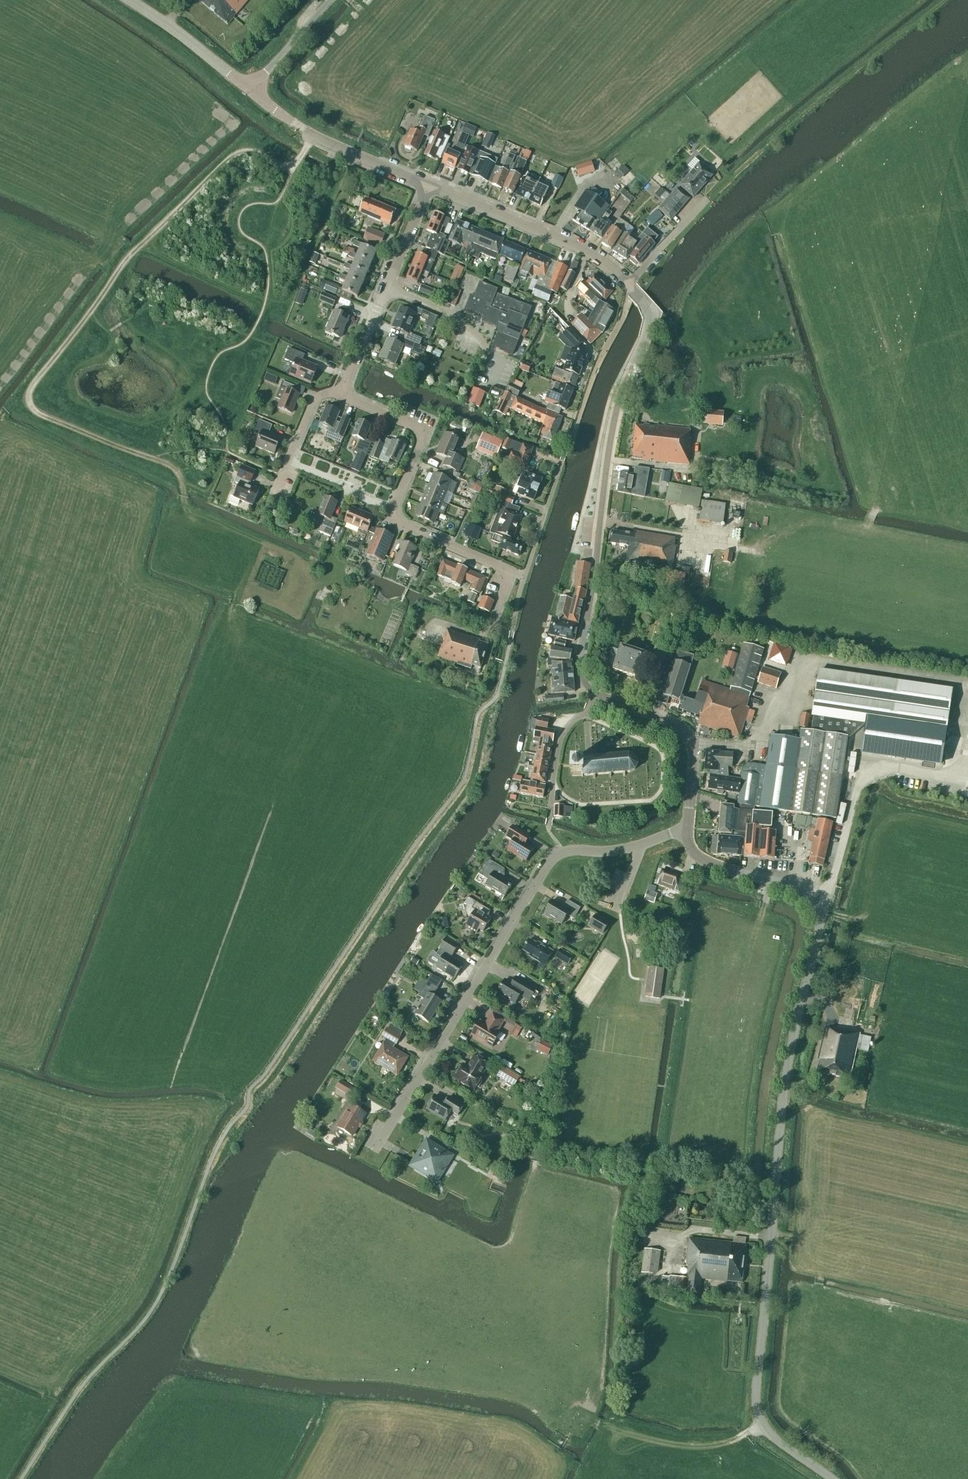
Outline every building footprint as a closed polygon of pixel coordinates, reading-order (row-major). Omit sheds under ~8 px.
[(236,15),(249,0),(198,0),(228,25),(234,17),(235,15),(236,15)] [(404,146),(417,152),(424,135),(428,137),(436,121),(425,116),(418,133),(411,130),(404,146)] [(463,133),(469,136),(473,127),(466,124),(462,133),(463,133)] [(425,155),(434,159),(435,156),(441,158),(450,139),(435,132),(425,155)] [(448,151),(443,162),(447,164),(447,165),(455,169),(455,168),(465,147),(469,136),(463,133),(458,143),(454,153),(448,151)] [(465,147),(455,168),(459,170),(469,175),(476,161),(475,160),(479,152),(468,148),(465,147)] [(493,172),(488,183),(489,183),(494,185),(493,185),(501,189),(508,172),(509,172),(515,157),(517,152),(511,150),(509,154),(502,170),(499,168),(499,169),(495,167),(493,172)] [(476,161),(469,175),(470,175),(470,174),(477,178),(488,183),(493,172),(495,167),(498,161),(479,153),(476,161)] [(504,190),(513,194),(527,162),(522,160),(517,158),(511,173),(504,190)] [(712,176),(699,164),(680,186),(693,198),(712,176)] [(619,177),(628,170),(624,165),(615,173),(619,177)] [(558,189),(563,178),(555,175),(551,186),(558,189)] [(537,184),(524,177),(521,184),(516,195),(530,202),(534,191),(534,190),(537,184)] [(541,207),(546,196),(547,197),(550,190),(537,184),(534,190),(534,191),(530,202),(541,207)] [(597,223),(597,222),(609,206),(599,199),(602,194),(593,188),(590,193),(586,190),(574,208),(579,211),(573,220),(589,231),(595,222),(597,223)] [(660,188),(655,194),(660,199),(665,192),(660,188)] [(677,189),(670,196),(682,207),(689,199),(677,189)] [(682,207),(670,196),(663,204),(675,215),(682,207)] [(396,211),(365,198),(359,213),(390,226),(396,211)] [(671,220),(675,215),(663,204),(658,210),(671,220)] [(599,223),(597,222),(597,223),(595,222),(589,231),(602,239),(610,227),(605,224),(611,213),(607,211),(599,223)] [(657,211),(646,221),(651,227),(662,217),(657,211)] [(440,235),(443,227),(441,227),(445,217),(434,213),(427,231),(432,233),(426,248),(433,251),(436,253),(443,236),(440,235)] [(621,234),(622,235),(626,228),(628,225),(619,219),(601,244),(611,250),(621,234)] [(450,238),(444,235),(443,236),(436,253),(443,255),(449,241),(458,245),(459,242),(469,246),(468,248),(470,249),(468,254),(473,256),(475,251),(474,251),(475,248),(471,247),(478,231),(477,230),(457,222),(450,238)] [(629,256),(636,244),(633,243),(634,241),(631,239),(631,238),(629,237),(634,230),(629,226),(628,225),(626,228),(622,235),(623,235),(613,251),(626,260),(629,256)] [(380,246),(385,234),(368,227),(363,239),(380,246)] [(471,247),(475,248),(474,251),(475,251),(473,256),(479,259),(481,254),(496,260),(503,241),(477,230),(478,231),(471,247)] [(647,238),(642,234),(635,242),(634,241),(633,243),(636,244),(629,256),(632,258),(629,261),(635,266),(638,263),(638,264),(655,244),(654,243),(657,239),(651,234),(647,238)] [(362,245),(354,241),(353,245),(360,249),(357,255),(357,257),(372,263),(376,252),(362,246),(362,245)] [(314,252),(319,254),(323,245),(318,242),(314,252)] [(505,242),(500,256),(510,260),(516,246),(505,242)] [(516,246),(510,260),(520,264),(526,251),(516,246)] [(357,255),(353,253),(354,250),(344,247),(343,252),(349,254),(348,256),(356,260),(353,266),(352,268),(367,274),(372,263),(357,257),(357,255)] [(438,254),(431,251),(428,258),(417,254),(412,267),(429,274),(438,254)] [(567,268),(558,264),(552,280),(546,278),(553,261),(528,251),(519,271),(520,272),(518,276),(525,279),(527,275),(531,276),(532,274),(540,277),(537,285),(532,296),(548,302),(552,292),(557,294),(567,268)] [(315,264),(319,254),(314,252),(310,262),(315,264)] [(574,259),(570,268),(575,270),(579,261),(574,259)] [(353,266),(345,263),(343,268),(351,271),(348,278),(347,279),(362,286),(367,274),(352,268),(353,266)] [(520,269),(511,265),(504,281),(514,284),(520,269)] [(407,279),(417,284),(421,276),(427,278),(429,274),(412,267),(407,279)] [(458,284),(463,272),(455,269),(450,280),(458,284)] [(560,289),(567,292),(576,275),(569,272),(560,289)] [(339,279),(346,282),(342,291),(357,297),(362,286),(347,279),(348,278),(340,274),(339,279)] [(613,292),(594,274),(586,283),(605,300),(613,292)] [(318,287),(324,289),(326,284),(327,282),(322,279),(318,287)] [(602,298),(584,281),(576,288),(598,308),(594,316),(598,319),(599,317),(608,324),(615,311),(600,302),(602,298)] [(326,284),(324,289),(335,294),(339,286),(327,282),(326,284)] [(480,283),(474,297),(470,295),(465,310),(479,316),(480,315),(484,316),(482,322),(500,329),(493,347),(513,355),(528,318),(527,318),(532,308),(496,294),(498,290),(480,283)] [(432,298),(435,291),(421,285),(418,292),(432,298)] [(296,303),(302,305),(307,291),(301,289),(296,303)] [(432,299),(440,302),(443,295),(435,292),(432,298),(432,299)] [(334,306),(337,300),(322,293),(320,300),(334,306)] [(416,315),(401,309),(394,327),(404,331),(401,338),(419,345),(420,344),(425,347),(427,341),(422,339),(408,333),(416,315)] [(349,318),(334,312),(326,332),(340,338),(349,318)] [(608,324),(599,317),(598,319),(594,316),(589,323),(582,316),(572,326),(590,344),(602,333),(602,334),(608,324)] [(583,343),(569,329),(563,335),(562,334),(558,339),(565,346),(560,361),(566,363),(563,371),(578,377),(587,356),(576,352),(577,350),(583,343)] [(404,346),(412,350),(411,353),(422,358),(426,349),(401,338),(398,344),(387,339),(379,358),(396,365),(401,352),(403,347),(404,346)] [(403,347),(401,352),(407,355),(410,350),(403,347)] [(285,360),(295,364),(290,375),(311,383),(317,368),(302,362),(305,355),(289,349),(285,360)] [(528,373),(531,366),(522,363),(520,370),(528,373)] [(563,371),(556,369),(552,379),(574,388),(578,377),(563,371)] [(264,380),(275,385),(278,378),(266,373),(264,380)] [(286,389),(278,408),(291,413),(299,394),(293,392),(295,386),(283,381),(280,387),(286,389)] [(548,410),(560,415),(562,409),(565,411),(573,390),(556,383),(553,392),(550,391),(545,403),(550,405),(548,410)] [(510,385),(507,392),(518,397),(521,390),(510,385)] [(474,388),(468,403),(475,406),(482,391),(474,388)] [(548,412),(537,407),(505,393),(496,412),(506,416),(509,408),(543,425),(548,412)] [(706,397),(705,403),(725,407),(726,401),(706,397)] [(326,431),(343,438),(350,420),(343,417),(341,423),(335,421),(339,412),(327,407),(320,423),(328,426),(326,431)] [(557,431),(562,418),(548,412),(543,425),(547,427),(557,431)] [(723,415),(706,413),(704,422),(722,424),(723,415)] [(254,434),(261,437),(256,448),(274,455),(281,438),(269,433),(272,426),(260,420),(254,434)] [(353,436),(360,439),(355,452),(359,454),(357,461),(363,463),(366,457),(372,442),(365,439),(371,425),(359,420),(353,436)] [(450,426),(465,432),(467,428),(451,422),(450,426)] [(632,459),(645,460),(645,461),(689,465),(691,439),(690,439),(690,430),(653,426),(652,428),(647,427),(647,425),(635,424),(632,459)] [(553,442),(557,431),(547,427),(543,438),(553,442)] [(436,454),(447,458),(444,466),(445,466),(443,472),(459,479),(461,475),(456,473),(456,471),(459,472),(464,459),(454,455),(461,439),(445,433),(436,454)] [(482,437),(477,448),(497,456),(501,446),(482,437)] [(526,469),(533,449),(506,438),(505,441),(501,439),(499,444),(503,446),(502,448),(511,452),(507,461),(526,469)] [(388,464),(390,459),(398,463),(405,446),(393,441),(393,442),(388,440),(386,441),(384,445),(377,442),(371,457),(388,464)] [(361,467),(354,463),(351,469),(359,472),(361,467)] [(240,500),(252,506),(259,490),(248,485),(249,482),(250,483),(255,472),(242,466),(237,477),(238,478),(235,483),(239,485),(235,495),(241,498),(240,500)] [(618,492),(644,497),(649,470),(635,467),(634,474),(621,472),(618,492)] [(512,484),(516,485),(513,492),(533,501),(542,479),(531,475),(532,472),(525,469),(521,479),(515,476),(512,484)] [(448,491),(453,494),(457,485),(451,482),(452,481),(434,474),(429,484),(447,492),(448,491)] [(312,487),(327,493),(332,481),(317,475),(312,487)] [(473,485),(482,489),(484,484),(475,480),(473,485)] [(429,484),(425,495),(443,503),(447,492),(429,484)] [(699,508),(702,489),(669,484),(666,503),(699,508)] [(473,485),(470,490),(479,494),(481,489),(473,485)] [(500,501),(502,502),(512,505),(514,500),(509,498),(505,496),(506,491),(496,487),(495,488),(489,486),(485,495),(493,498),(500,501)] [(443,503),(425,495),(420,505),(438,513),(443,503)] [(324,519),(319,532),(331,537),(333,531),(338,520),(331,517),(337,502),(325,497),(318,516),(324,519)] [(465,507),(472,510),(474,504),(468,501),(465,507)] [(520,509),(502,502),(490,533),(495,535),(510,541),(511,539),(513,539),(522,516),(518,514),(520,509)] [(701,502),(699,521),(722,524),(725,505),(701,502)] [(420,505),(416,516),(434,524),(438,513),(420,505)] [(367,531),(375,535),(367,555),(383,562),(393,537),(377,530),(377,531),(369,527),(373,517),(351,508),(345,523),(367,532),(367,531)] [(470,516),(467,523),(475,526),(477,519),(470,516)] [(476,541),(481,530),(469,525),(468,526),(465,524),(462,534),(466,535),(465,537),(476,541)] [(631,535),(612,532),(611,543),(628,546),(625,565),(668,572),(666,588),(683,591),(686,574),(689,575),(690,568),(681,566),(679,573),(670,571),(675,539),(631,531),(631,535)] [(495,535),(492,542),(500,545),(499,549),(519,557),(523,546),(510,541),(495,535)] [(349,558),(361,560),(362,554),(358,553),(361,541),(348,538),(346,545),(352,547),(349,558)] [(419,567),(410,563),(416,549),(402,542),(392,565),(407,570),(405,574),(415,578),(419,567)] [(733,552),(725,551),(723,562),(731,564),(733,552)] [(471,590),(479,593),(486,578),(443,560),(437,575),(444,578),(452,581),(451,583),(460,587),(463,580),(473,584),(471,590)] [(587,592),(591,564),(578,562),(574,588),(586,591),(587,592)] [(578,624),(584,600),(586,591),(574,588),(571,597),(570,600),(573,600),(568,618),(568,621),(567,622),(578,624)] [(471,592),(468,601),(474,603),(477,594),(471,592)] [(494,602),(483,597),(478,608),(489,613),(494,602)] [(561,597),(556,617),(568,621),(568,618),(573,600),(570,600),(561,597)] [(578,625),(552,619),(548,636),(574,641),(578,625)] [(445,636),(439,657),(458,663),(458,665),(462,666),(463,665),(471,668),(472,666),(481,669),(488,645),(480,642),(480,640),(469,636),(449,630),(446,637),(445,636)] [(555,641),(554,648),(564,651),(566,643),(555,641)] [(657,643),(652,657),(646,655),(621,647),(619,651),(613,649),(612,650),(608,662),(609,664),(615,666),(613,671),(638,679),(643,662),(660,668),(667,646),(657,643)] [(746,708),(747,706),(751,694),(764,650),(743,644),(730,688),(716,683),(716,684),(702,680),(695,701),(683,697),(678,712),(699,720),(697,724),(739,738),(749,709),(746,708)] [(572,652),(564,651),(554,648),(553,648),(550,658),(570,661),(572,652)] [(734,667),(738,652),(727,648),(722,664),(734,667)] [(674,662),(667,660),(654,699),(659,701),(659,703),(667,705),(669,697),(680,701),(694,656),(677,651),(674,662)] [(573,676),(572,661),(552,660),(552,667),(553,677),(573,676)] [(710,775),(708,790),(739,794),(738,804),(742,805),(754,808),(760,809),(791,813),(836,819),(847,739),(862,741),(860,754),(941,766),(952,691),(818,670),(811,717),(813,718),(811,732),(800,730),(771,726),(766,767),(749,765),(748,765),(747,765),(747,766),(746,766),(745,766),(745,767),(744,768),(744,769),(743,772),(742,772),(741,780),(728,778),(728,772),(711,771),(711,775),(710,775)] [(757,683),(775,689),(780,676),(762,670),(759,678),(757,677),(756,679),(758,680),(757,683)] [(555,694),(575,692),(573,676),(553,677),(555,694)] [(545,697),(546,704),(565,703),(564,696),(545,697)] [(536,727),(548,729),(549,721),(538,720),(536,727)] [(555,731),(548,730),(548,729),(536,727),(534,743),(539,743),(537,755),(550,757),(552,745),(553,743),(555,731)] [(706,750),(705,770),(711,771),(728,772),(728,767),(733,767),(734,754),(720,753),(720,752),(706,750)] [(635,770),(637,767),(637,761),(634,756),(629,754),(592,757),(586,758),(583,758),(583,756),(582,756),(582,760),(571,761),(571,765),(572,767),(572,774),(574,774),(574,778),(583,777),(583,778),(584,778),(584,777),(627,774),(630,773),(635,770)] [(535,767),(548,769),(550,757),(537,755),(535,767)] [(543,785),(544,783),(545,783),(548,769),(535,767),(532,781),(538,782),(537,784),(543,785)] [(898,782),(909,783),(910,776),(907,776),(908,772),(900,772),(898,782)] [(546,786),(543,785),(537,784),(522,781),(520,793),(543,798),(546,786)] [(563,818),(564,806),(555,805),(554,817),(563,818)] [(754,812),(754,808),(742,805),(741,811),(733,810),(734,807),(721,806),(717,855),(741,857),(741,856),(744,857),(774,859),(776,832),(771,831),(773,813),(754,812)] [(809,863),(823,867),(824,860),(825,861),(833,823),(818,819),(810,857),(809,863)] [(522,834),(512,828),(507,837),(513,841),(507,851),(526,862),(534,848),(525,843),(519,839),(522,834)] [(519,839),(525,843),(529,838),(522,834),(519,839)] [(504,897),(512,884),(497,874),(501,868),(489,860),(480,875),(489,880),(486,885),(504,897)] [(662,871),(658,884),(675,890),(679,877),(662,871)] [(644,900),(654,903),(657,895),(647,892),(644,900)] [(471,918),(465,927),(476,934),(479,929),(483,932),(491,919),(486,917),(490,911),(468,897),(464,904),(467,906),(467,907),(467,908),(467,909),(467,911),(467,912),(467,913),(467,914),(468,915),(468,916),(469,917),(471,918)] [(561,925),(567,915),(574,919),(580,908),(567,901),(563,907),(553,901),(544,914),(561,925)] [(602,934),(609,923),(596,915),(589,926),(602,934)] [(447,921),(439,922),(441,930),(448,928),(447,921)] [(435,954),(431,955),(429,959),(430,962),(434,964),(435,964),(438,966),(437,967),(455,978),(463,965),(450,958),(451,955),(452,956),(458,946),(446,938),(436,955),(435,954)] [(545,966),(553,952),(541,945),(540,946),(529,940),(523,950),(530,955),(529,956),(545,966)] [(560,949),(555,957),(568,965),(573,957),(560,949)] [(646,997),(659,999),(663,970),(650,968),(646,997)] [(505,980),(497,993),(515,1004),(520,995),(530,1001),(537,990),(516,977),(512,985),(505,980)] [(428,1022),(439,1004),(441,1002),(433,997),(438,988),(427,982),(418,996),(424,1000),(415,1014),(428,1022)] [(553,994),(548,1002),(561,1010),(566,1002),(553,994)] [(504,1020),(492,1013),(485,1025),(480,1021),(471,1035),(492,1047),(500,1033),(497,1032),(504,1020)] [(396,1045),(400,1038),(399,1037),(402,1032),(390,1024),(382,1036),(387,1039),(377,1055),(375,1057),(374,1059),(374,1061),(375,1063),(377,1064),(379,1064),(397,1075),(407,1058),(392,1049),(395,1044),(396,1045)] [(522,1029),(515,1025),(514,1024),(512,1028),(509,1034),(516,1038),(522,1029)] [(835,1028),(835,1031),(825,1028),(818,1060),(820,1060),(817,1073),(848,1079),(849,1079),(859,1034),(835,1028)] [(547,1043),(542,1052),(547,1055),(552,1046),(547,1043)] [(474,1090),(483,1077),(481,1076),(488,1065),(476,1058),(470,1069),(463,1065),(462,1067),(460,1067),(458,1071),(459,1072),(455,1079),(460,1082),(459,1082),(473,1091),(473,1090),(474,1090)] [(514,1088),(519,1079),(503,1068),(497,1077),(514,1088)] [(355,1090),(341,1081),(337,1088),(351,1096),(355,1090)] [(458,1116),(464,1106),(452,1098),(448,1104),(435,1096),(427,1109),(445,1120),(450,1112),(458,1116)] [(346,1113),(345,1113),(342,1118),(342,1120),(338,1127),(352,1136),(365,1114),(351,1106),(346,1113)] [(303,1126),(308,1130),(310,1131),(311,1130),(315,1124),(308,1120),(303,1126)] [(507,1133),(507,1141),(519,1142),(520,1133),(507,1133)] [(411,1166),(437,1182),(452,1156),(427,1141),(411,1166)] [(689,1266),(687,1278),(672,1277),(672,1278),(661,1277),(660,1289),(669,1290),(671,1290),(686,1292),(686,1293),(700,1295),(701,1279),(741,1283),(745,1245),(746,1238),(734,1237),(733,1243),(689,1239),(687,1266),(689,1266)] [(645,1250),(641,1273),(654,1275),(658,1272),(661,1251),(645,1250)]
